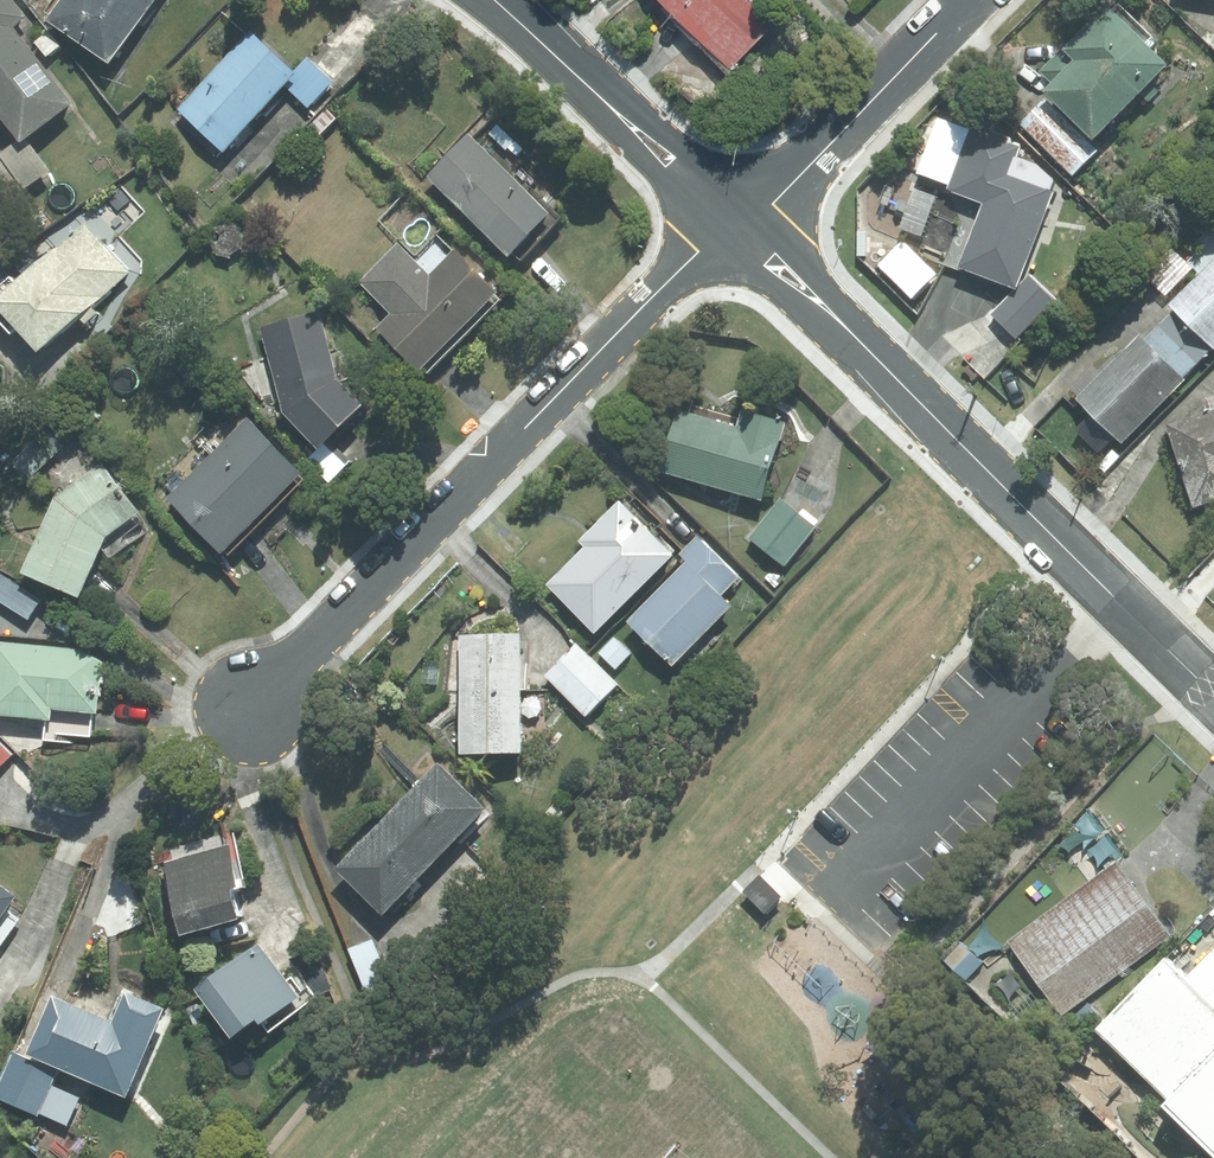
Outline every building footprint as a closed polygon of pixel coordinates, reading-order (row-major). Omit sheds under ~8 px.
[(0,156),(0,179),(19,201),(56,169),(32,142),(81,105),(22,28),(33,19),(19,0),(0,0),(0,100),(26,134),(0,156)] [(54,19),(119,63),(161,0),(67,0),(54,19)] [(743,59),(787,15),(771,0),(682,0),(743,59)] [(1064,49),(1043,70),(1057,83),(1053,88),(1104,136),(1175,62),(1153,41),(1159,35),(1126,4),(1122,8),(1116,3),(1078,42),(1074,38),(1064,49)] [(256,28),(183,108),(231,151),(290,87),(304,71),(300,68),(256,28)] [(311,55),(300,68),(304,71),(290,87),(314,108),(339,79),(311,55)] [(1102,151),(1049,99),(1036,112),(1024,124),(1078,176),(1102,151)] [(340,118),(330,109),(314,126),(324,135),(340,118)] [(954,184),(974,129),(942,117),(922,172),(954,184)] [(1022,146),(974,129),(954,184),(952,188),(959,191),(958,192),(988,203),(986,208),(964,266),(1020,287),(1024,288),(1027,280),(1060,191),(1012,173),(1022,146)] [(558,211),(474,132),(468,139),(433,176),(517,255),(522,250),(558,211)] [(942,196),(920,188),(906,228),(928,235),(942,196)] [(0,289),(0,313),(18,332),(27,323),(52,350),(136,271),(89,221),(24,282),(16,274),(0,289)] [(228,221),(216,229),(214,243),(221,254),(236,257),(248,249),(250,235),(242,224),(228,221)] [(886,236),(870,244),(877,259),(893,251),(886,236)] [(396,313),(383,326),(429,370),(437,362),(507,289),(461,246),(434,274),(401,243),(364,282),(396,313)] [(1175,303),(1180,308),(1213,342),(1213,264),(1175,303)] [(1059,298),(1033,274),(1027,280),(1024,288),(1020,287),(995,314),(1021,339),(1059,298)] [(1180,308),(1164,324),(1149,339),(1188,377),(1213,351),(1213,342),(1180,308)] [(346,376),(326,309),(265,327),(289,410),(325,444),(328,448),(332,443),(334,441),(373,402),(346,376)] [(1145,335),(1083,397),(1086,400),(1098,412),(1121,435),(1128,442),(1190,379),(1188,377),(1149,339),(1145,335)] [(664,472),(770,501),(792,422),(748,410),(744,426),(682,409),(664,472)] [(1198,508),(1213,503),(1213,410),(1172,423),(1198,508)] [(1121,435),(1098,412),(1080,430),(1104,452),(1121,435)] [(253,415),(173,496),(231,552),(245,539),(275,507),(306,476),(311,471),(253,415)] [(328,448),(325,444),(311,459),(335,481),(354,459),(334,441),(332,443),(328,448)] [(61,497),(31,571),(90,595),(114,535),(137,518),(147,510),(109,461),(61,497)] [(803,511),(785,497),(754,536),(790,564),(821,525),(803,511)] [(588,533),(583,539),(590,546),(553,584),(602,632),(681,554),(624,498),(588,533)] [(693,559),(710,542),(702,536),(686,553),(693,559)] [(745,577),(710,542),(693,559),(632,620),(679,666),(740,604),(729,593),(745,577)] [(4,574),(0,581),(0,599),(32,619),(45,599),(9,576),(4,574)] [(526,632),(463,634),(466,699),(468,753),(531,750),(526,632)] [(618,636),(602,653),(619,669),(635,652),(618,636)] [(1,641),(0,647),(0,713),(58,718),(59,708),(105,712),(110,661),(86,648),(1,641)] [(566,659),(550,674),(592,715),(623,683),(581,643),(566,659)] [(15,755),(0,741),(0,770),(15,755)] [(495,806),(445,759),(423,783),(343,867),(382,904),(392,913),(495,806)] [(239,841),(164,862),(180,918),(190,915),(195,932),(254,915),(245,884),(250,882),(239,841)] [(1120,860),(1010,941),(1065,1014),(1175,933),(1120,860)] [(0,877),(0,948),(8,936),(0,931),(26,895),(0,877)] [(782,900),(760,877),(743,893),(764,916),(782,900)] [(360,945),(347,950),(366,995),(390,985),(372,940),(360,945)] [(309,995),(267,941),(209,986),(246,1034),(270,1016),(274,1021),(309,995)] [(1194,975),(1173,954),(1101,1027),(1213,1138),(1213,955),(1194,975)] [(122,1019),(64,994),(39,1054),(137,1095),(175,1006),(135,989),(122,1019)] [(17,1052),(0,1093),(0,1097),(43,1116),(62,1071),(34,1059),(17,1052)]
